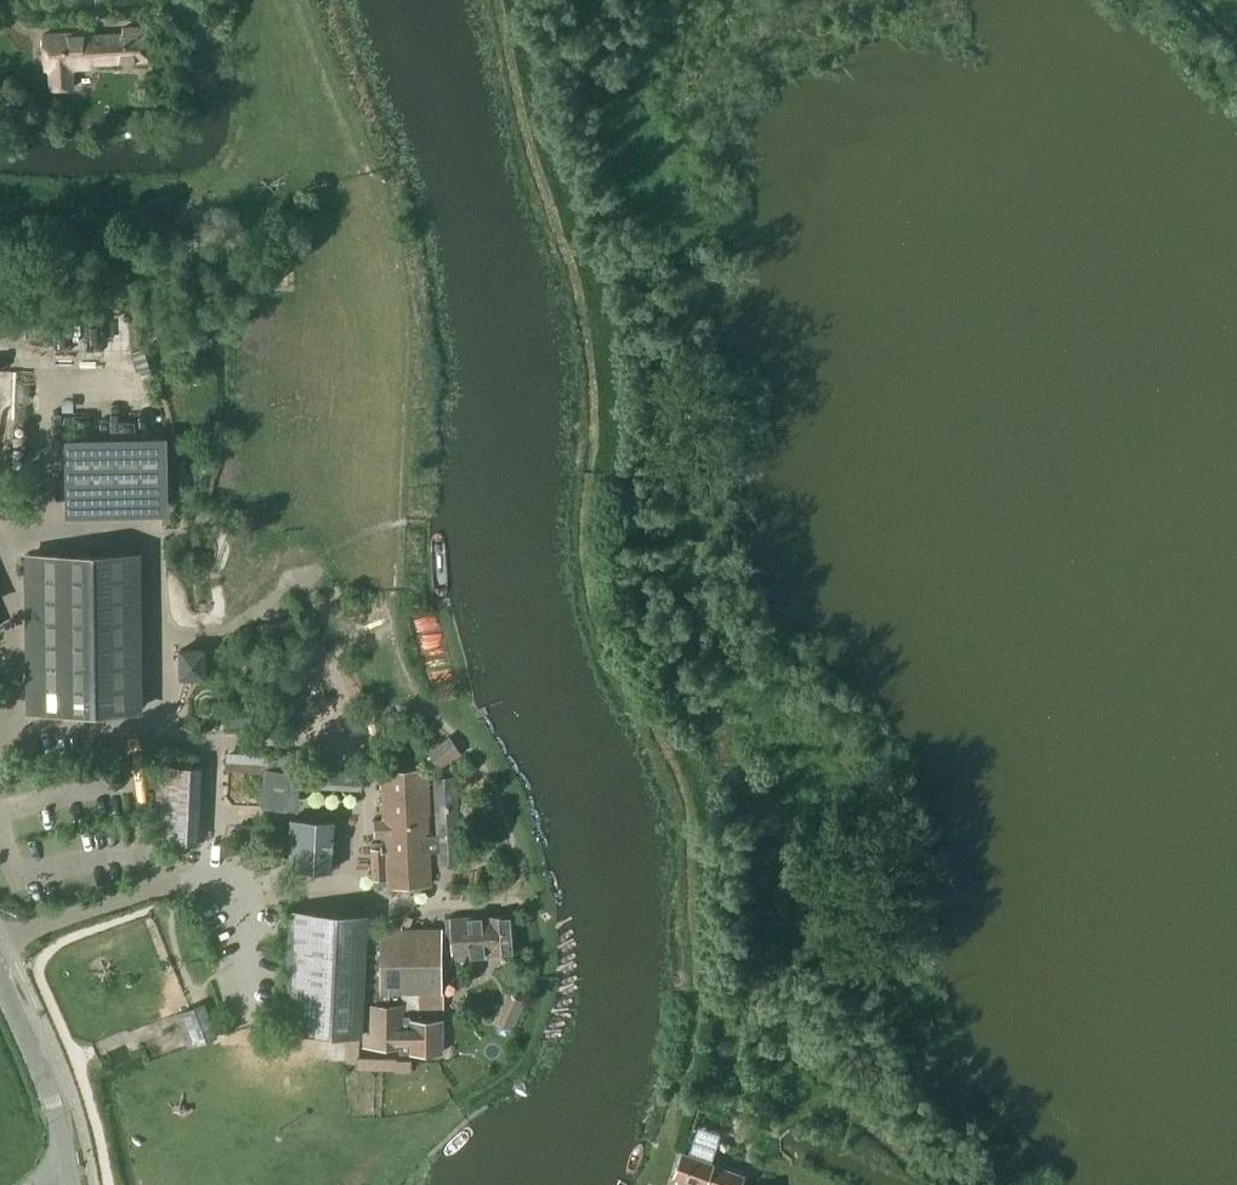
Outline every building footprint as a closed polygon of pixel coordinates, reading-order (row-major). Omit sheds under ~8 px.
[(144,25),(121,26),(122,33),(145,32),(144,25)] [(147,59),(145,32),(122,33),(91,35),(90,32),(44,34),(47,91),(80,89),(79,67),(93,67),(93,62),(147,59)] [(165,436),(69,437),(70,510),(166,509),(165,436)] [(30,545),(30,685),(32,685),(97,684),(97,686),(138,685),(138,708),(147,708),(146,545),(30,545)] [(289,624),(272,629),(278,645),(294,640),(289,624)] [(203,655),(183,656),(184,669),(203,668),(203,655)] [(255,660),(238,662),(240,679),(257,677),(255,660)] [(32,685),(30,685),(31,709),(138,708),(138,685),(97,686),(97,684),(32,685)] [(446,741),(428,752),(436,764),(454,753),(446,741)] [(269,768),(270,753),(270,749),(230,748),(229,766),(265,767),(269,768)] [(265,767),(264,799),(293,801),(297,754),(270,753),(269,768),(265,767)] [(158,765),(157,783),(176,783),(177,765),(158,764),(158,765)] [(200,766),(177,765),(176,783),(157,783),(156,819),(185,820),(184,839),(197,839),(200,766)] [(372,848),(372,873),(387,873),(387,878),(388,885),(430,883),(429,854),(429,851),(428,835),(427,815),(430,815),(429,794),(427,769),(417,770),(415,766),(394,767),(392,771),(389,771),(381,771),(383,817),(385,817),(385,818),(375,819),(376,836),(382,835),(382,841),(372,841),(372,848)] [(290,844),(289,867),(328,869),(329,846),(311,845),(309,845),(311,819),(291,817),(290,844)] [(156,819),(155,837),(184,839),(185,820),(156,819)] [(437,835),(428,835),(429,851),(437,850),(437,854),(447,853),(459,853),(458,824),(436,824),(437,835)] [(284,1026),(280,1029),(347,1032),(360,1033),(360,1029),(363,1029),(364,1044),(400,1043),(400,1051),(442,1051),(442,1019),(411,1019),(409,1015),(402,1015),(402,1011),(402,1003),(400,1003),(400,991),(420,991),(420,1007),(443,1007),(443,991),(441,991),(441,968),(445,968),(450,964),(450,960),(451,960),(470,959),(470,953),(493,952),(493,955),(514,953),(511,912),(487,914),(446,917),(446,928),(382,928),(382,937),(365,937),(366,914),(290,910),(284,1026)] [(218,1030),(206,998),(176,1009),(187,1042),(218,1030)] [(508,1013),(502,1024),(513,1029),(519,1017),(508,1013)] [(395,1052),(359,1053),(360,1068),(395,1067),(395,1052)] [(397,1071),(397,1072),(410,1073),(411,1059),(397,1059),(397,1071)] [(748,1111),(751,1102),(740,1098),(737,1107),(748,1111)] [(674,1174),(685,1178),(683,1184),(688,1184),(743,1184),(746,1176),(714,1165),(715,1162),(713,1162),(723,1134),(697,1125),(687,1153),(682,1151),(674,1174)]
